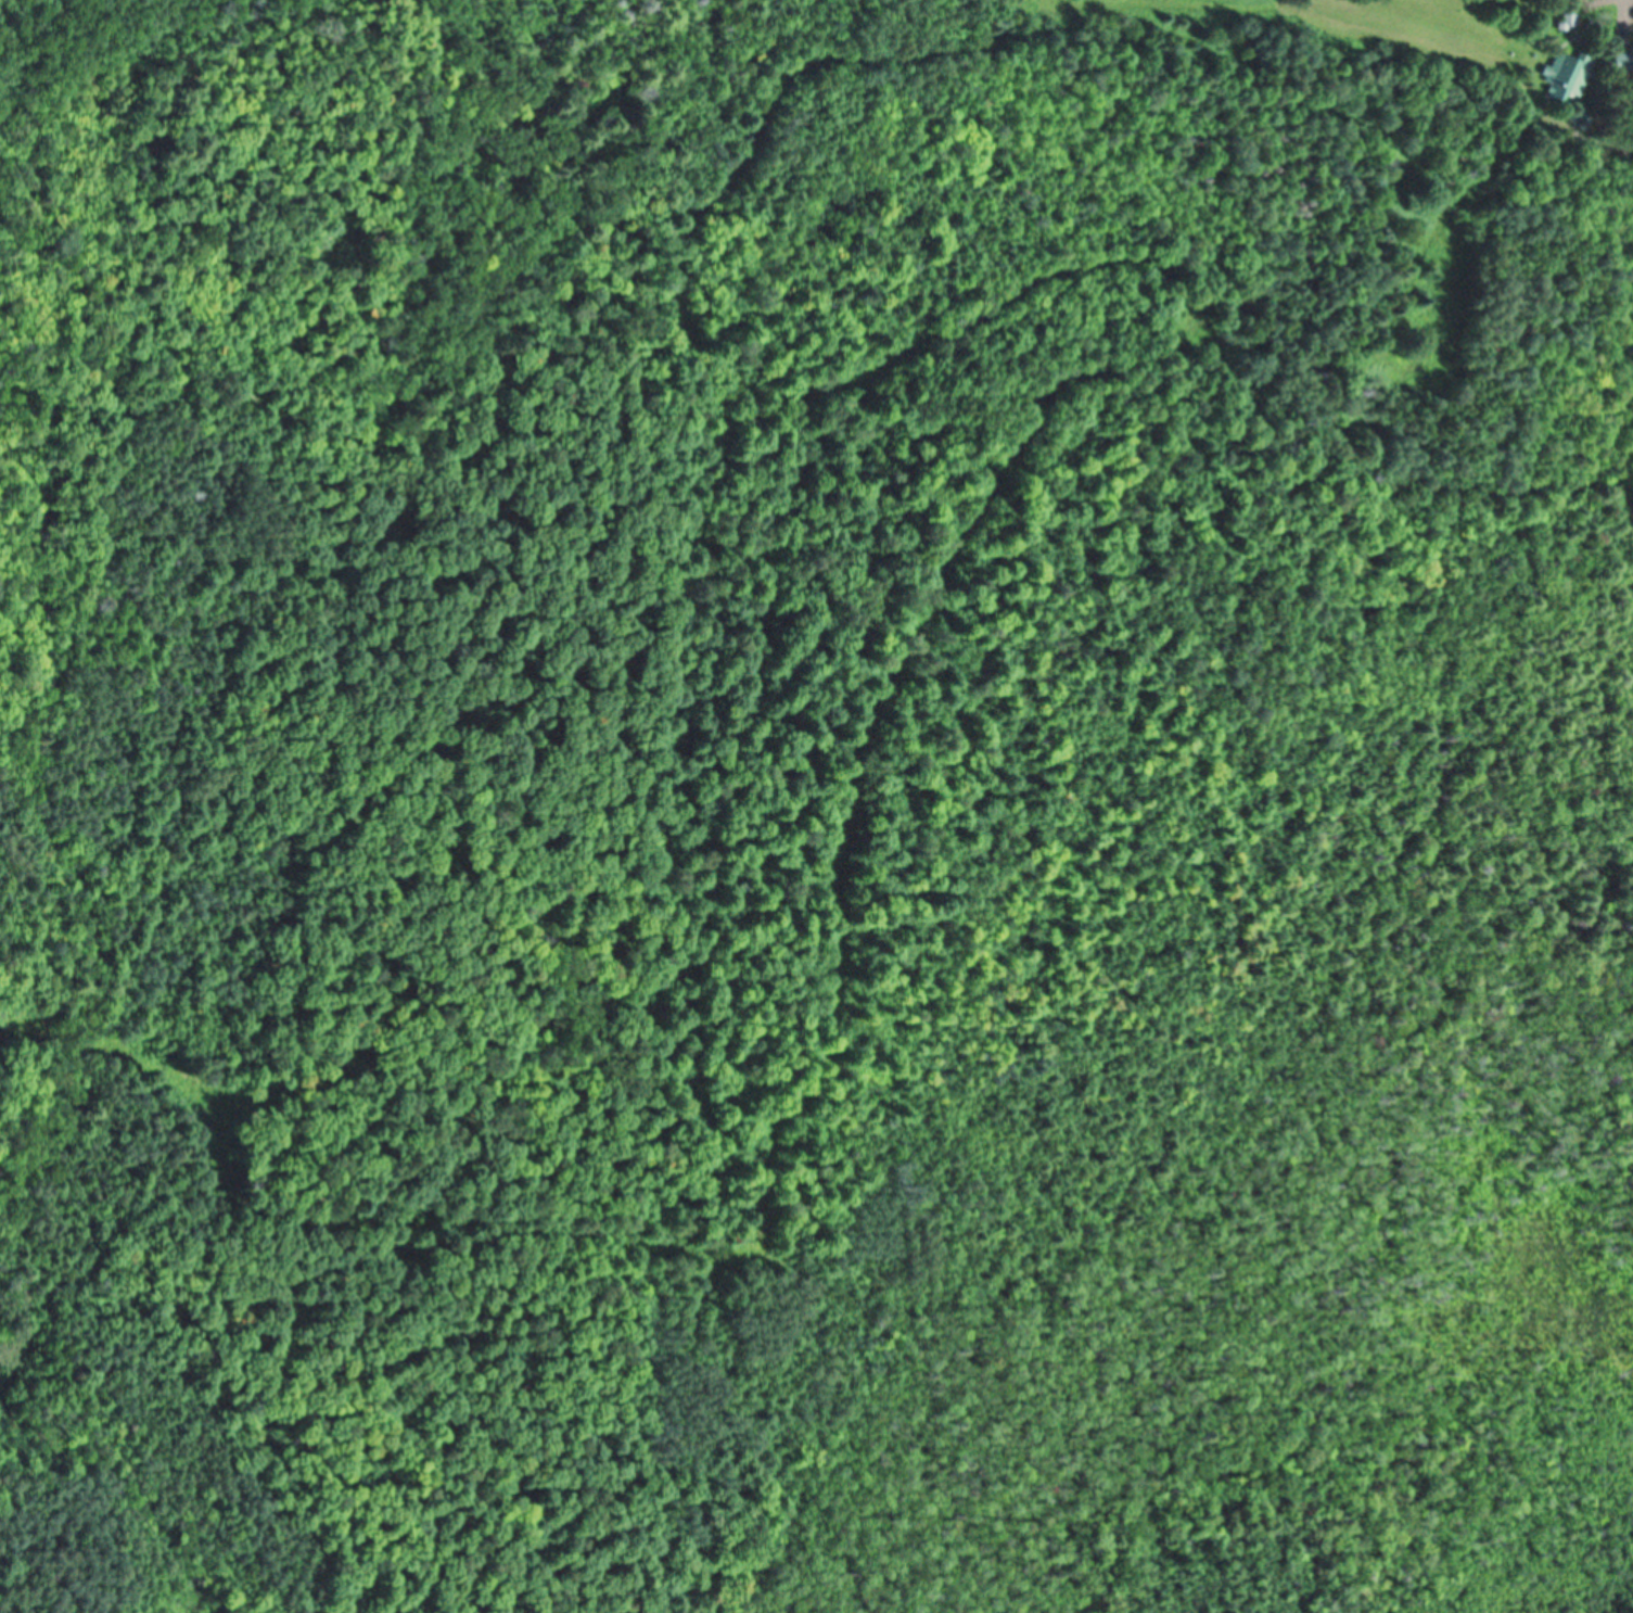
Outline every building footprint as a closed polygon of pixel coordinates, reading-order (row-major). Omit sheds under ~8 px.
[(1577,102),(1595,64),(1579,57),(1576,63),(1556,54),(1537,98),(1558,107),(1563,96),(1577,102)] [(1613,56),(1613,76),(1632,76),(1632,56),(1613,56)]
